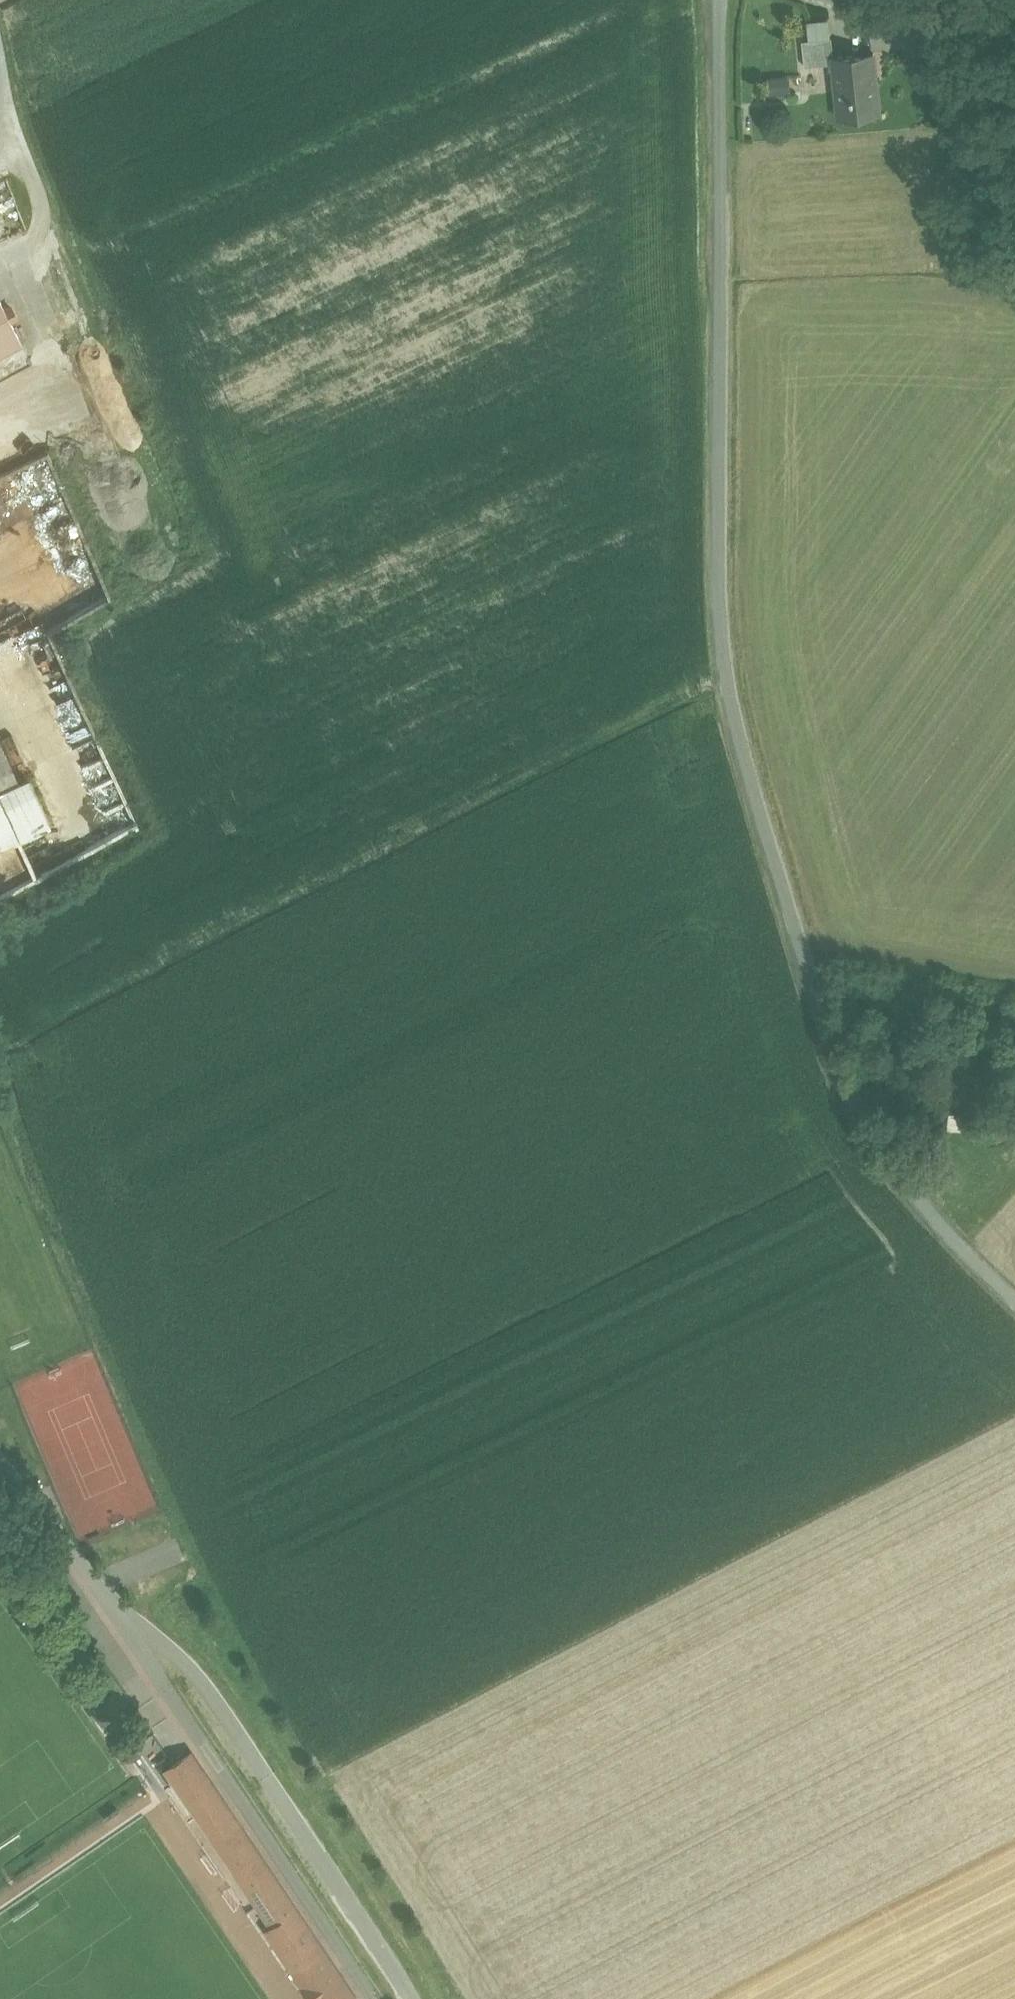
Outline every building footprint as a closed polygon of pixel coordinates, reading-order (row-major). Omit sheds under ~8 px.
[(832,37),(802,40),(805,66),(833,63),(833,56),(834,56),(832,37)] [(834,56),(833,56),(833,63),(839,117),(861,115),(860,109),(878,107),(878,113),(880,113),(876,81),(874,81),(872,54),(874,53),(874,52),(834,56)] [(21,343),(0,301),(0,354),(21,343)] [(0,753),(0,789),(18,781),(5,751),(0,753)] [(31,778),(12,786),(13,791),(4,795),(7,803),(17,798),(18,801),(38,792),(31,778)] [(4,795),(0,797),(0,836),(18,828),(7,803),(4,795)] [(192,1750),(184,1755),(190,1764),(199,1777),(218,1806),(226,1800),(205,1769),(192,1750)] [(184,1755),(174,1762),(170,1756),(179,1770),(180,1770),(190,1764),(184,1755)] [(179,1770),(170,1756),(160,1763),(169,1777),(172,1774),(179,1770)] [(190,1764),(180,1770),(189,1784),(199,1777),(190,1764)] [(180,1770),(179,1770),(172,1774),(272,1923),(279,1918),(189,1784),(180,1770)] [(226,1800),(218,1806),(199,1777),(189,1784),(279,1918),(272,1923),(323,1998),(359,1998),(276,1876),(226,1800)]
